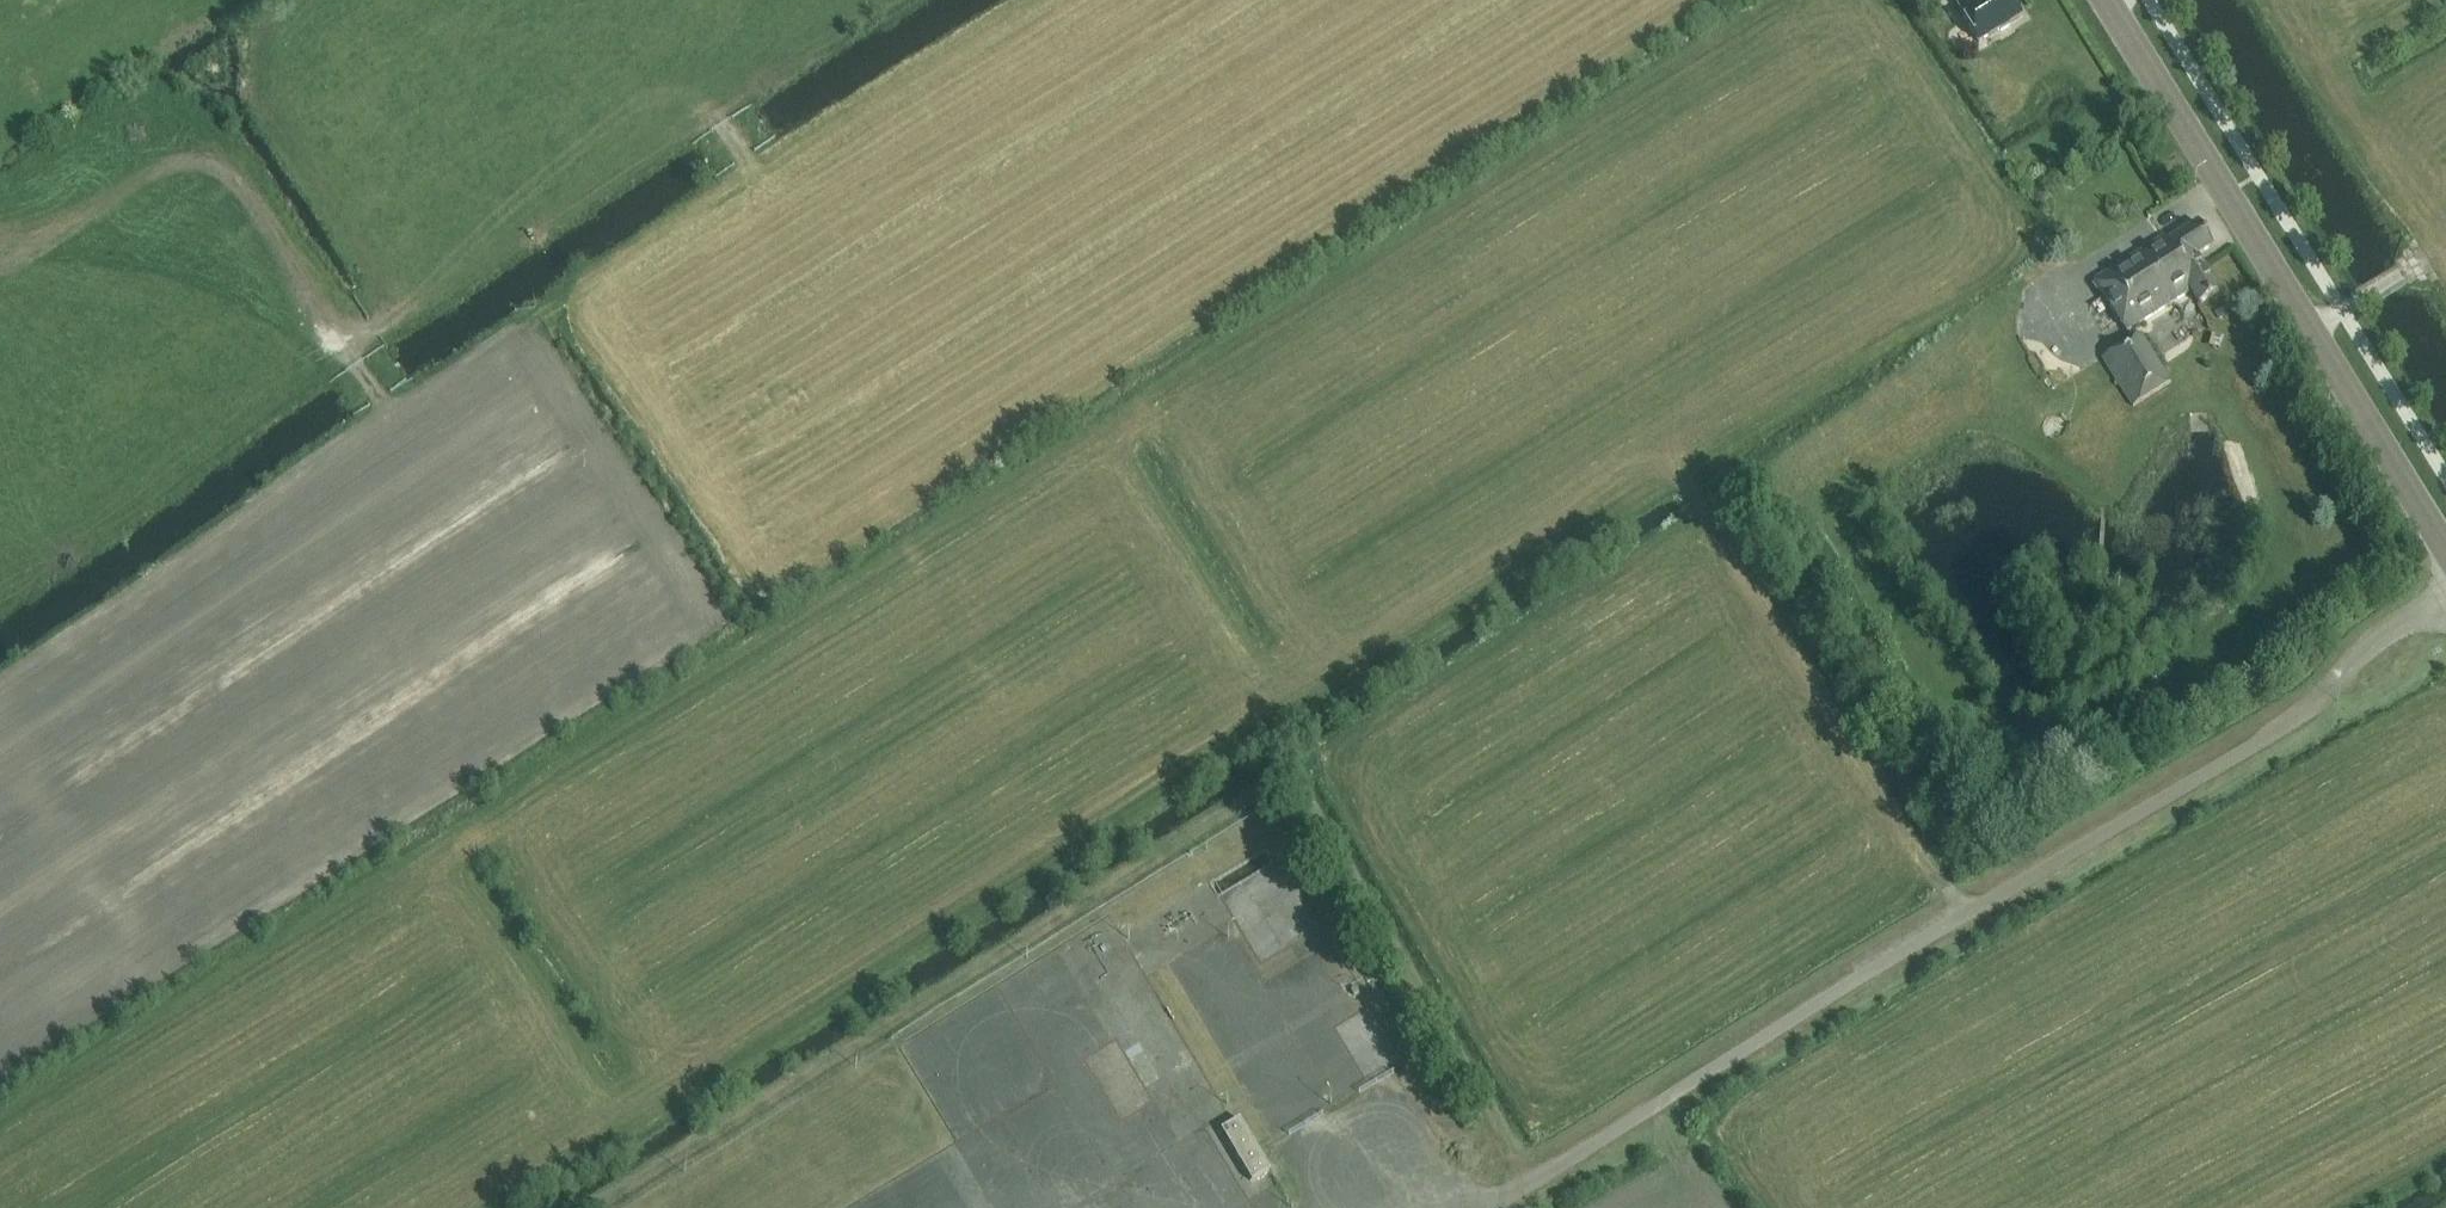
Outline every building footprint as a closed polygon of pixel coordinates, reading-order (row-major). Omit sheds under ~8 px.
[(2011,0),(1955,0),(1963,13),(1961,15),(1979,44),(1998,32),(2001,33),(2010,28),(2010,24),(2022,17),(2011,0)] [(2198,305),(2219,293),(2197,256),(2213,246),(2198,223),(2167,241),(2165,236),(2094,279),(2126,332),(2191,292),(2198,305)] [(2214,313),(2218,320),(2227,315),(2223,307),(2214,313)] [(2132,407),(2171,383),(2141,334),(2102,358),(2132,407)] [(1268,1178),(1235,1127),(1217,1139),(1249,1190),(1268,1178)]
